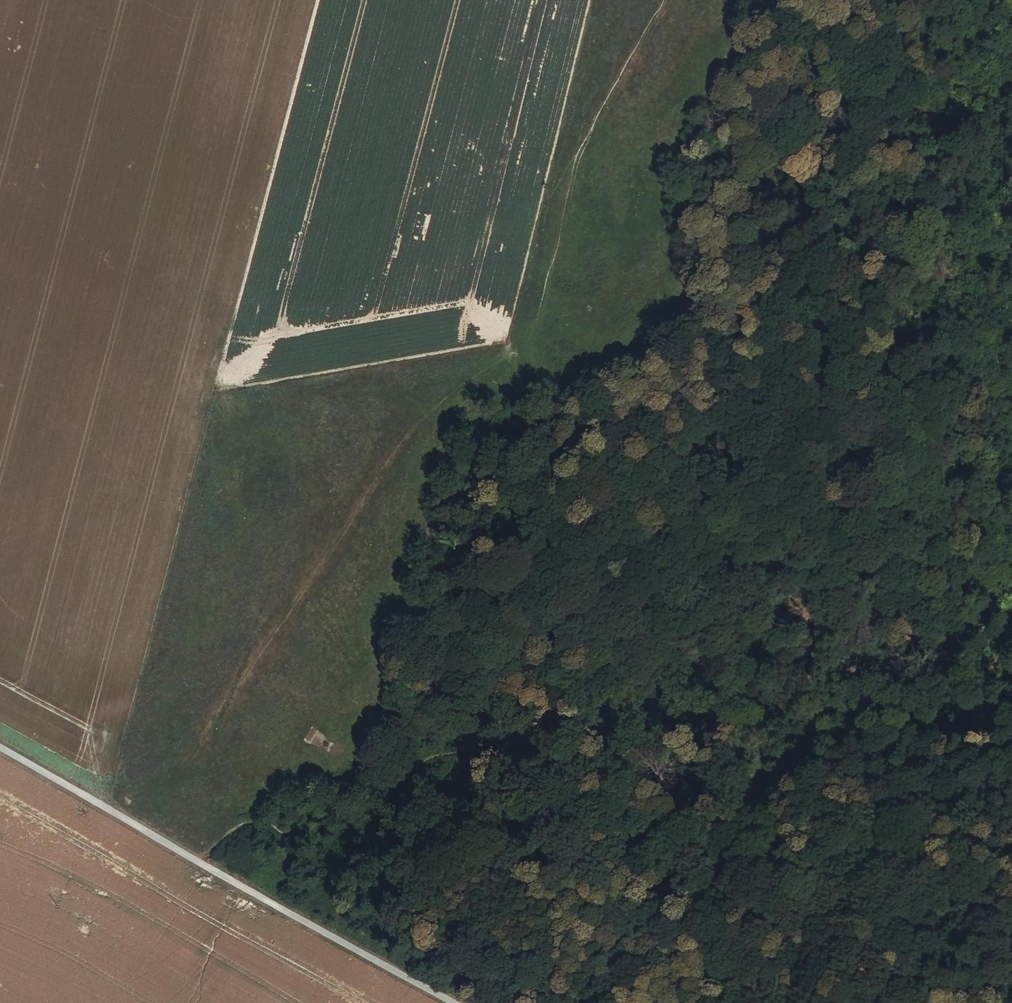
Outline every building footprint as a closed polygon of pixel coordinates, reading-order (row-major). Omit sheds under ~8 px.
[(312,743),(318,731),(311,727),(305,740),(312,743)]
